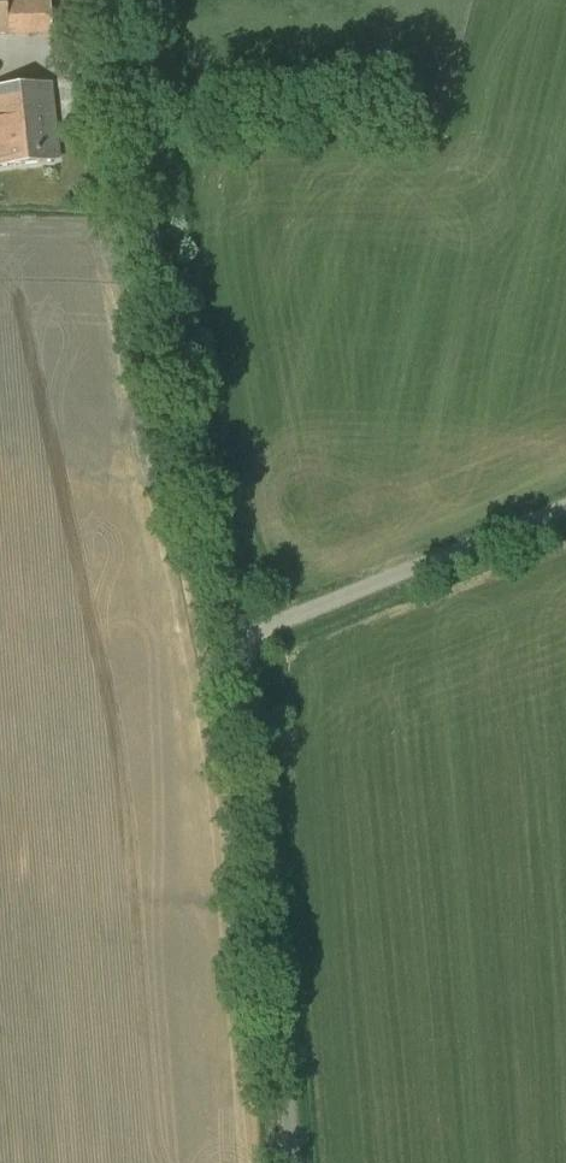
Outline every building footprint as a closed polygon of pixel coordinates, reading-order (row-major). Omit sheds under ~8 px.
[(51,36),(50,0),(0,0),(0,38),(51,36)] [(50,83),(0,89),(0,167),(58,161),(50,83)]
